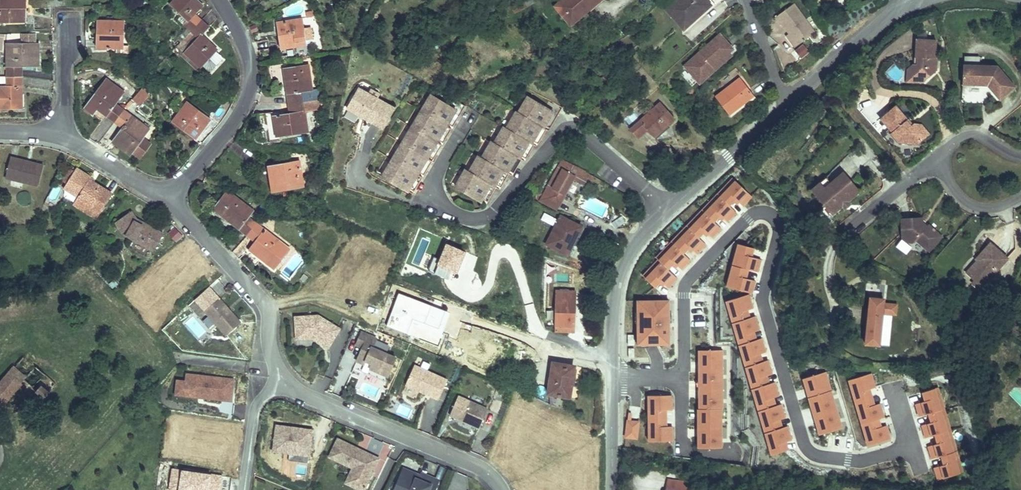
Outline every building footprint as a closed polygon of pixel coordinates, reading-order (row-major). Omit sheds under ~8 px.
[(22,25),(23,0),(0,0),(0,24),(22,25)] [(199,8),(190,0),(170,0),(162,9),(188,31),(196,22),(190,18),(199,8)] [(560,11),(581,33),(613,2),(611,0),(572,0),(560,11)] [(670,15),(687,32),(712,6),(706,0),(684,0),(670,15)] [(531,4),(519,11),(523,18),(535,11),(531,4)] [(719,14),(712,6),(687,32),(694,39),(719,14)] [(819,36),(796,6),(776,20),(799,51),(819,36)] [(298,15),(272,19),(273,29),(276,28),(279,45),(302,42),(298,15)] [(119,23),(92,22),(91,40),(94,40),(94,50),(118,51),(119,23)] [(223,58),(197,36),(204,29),(196,22),(188,31),(193,36),(177,55),(205,79),(223,58)] [(717,31),(684,64),(700,80),(715,66),(712,64),(731,44),(717,31)] [(941,39),(920,39),(920,62),(914,66),(919,73),(919,80),(929,80),(944,68),(944,56),(941,52),(941,39)] [(731,44),(712,64),(715,66),(734,47),(731,44)] [(33,47),(0,46),(0,47),(0,79),(16,80),(16,72),(32,72),(33,47)] [(814,56),(808,48),(801,54),(806,61),(814,56)] [(321,97),(320,90),(311,92),(306,63),(280,67),(287,103),(305,100),(310,99),(321,97)] [(998,65),(964,64),(963,84),(988,85),(1001,99),(1016,86),(998,65)] [(714,97),(729,112),(753,91),(737,73),(731,79),(735,84),(731,88),(728,84),(714,97)] [(110,107),(123,91),(106,77),(80,105),(91,114),(95,110),(103,118),(105,116),(111,121),(118,113),(110,107)] [(16,80),(0,79),(0,114),(15,115),(16,80)] [(129,93),(137,106),(151,98),(144,85),(129,93)] [(383,128),(394,107),(377,97),(379,93),(371,89),(369,93),(359,88),(348,108),(360,115),(361,113),(366,116),(365,118),(383,128)] [(827,99),(833,95),(830,91),(824,95),(827,99)] [(407,190),(456,101),(444,95),(441,102),(424,93),(420,100),(418,99),(413,108),(415,110),(412,116),(409,115),(404,124),(406,126),(403,132),(400,131),(395,141),(397,142),(394,149),(391,147),(386,157),(389,158),(385,165),(382,163),(377,173),(407,190)] [(528,140),(531,141),(541,125),(543,126),(557,102),(545,96),(541,102),(525,93),(521,100),(518,98),(513,108),(509,115),(507,113),(501,123),(497,130),(494,129),(489,138),(488,138),(484,145),(482,143),(476,152),(475,152),(471,159),(469,157),(463,166),(462,165),(458,172),(456,171),(450,181),(480,199),(490,182),(493,184),(503,168),(506,170),(516,154),(519,156),(528,140)] [(326,119),(321,97),(310,99),(314,122),(326,119)] [(661,99),(642,115),(633,105),(620,116),(636,135),(647,126),(653,134),(675,116),(661,99)] [(310,130),(305,100),(287,103),(289,113),(272,116),(275,136),(310,130)] [(915,123),(900,104),(885,117),(896,130),(895,134),(900,140),(922,143),(927,138),(923,134),(923,123),(915,123)] [(182,105),(165,126),(188,144),(205,122),(182,105)] [(143,135),(118,113),(111,121),(120,129),(107,144),(123,158),(125,155),(137,142),(143,135)] [(933,134),(923,123),(923,134),(927,138),(933,134)] [(133,161),(144,148),(137,142),(125,155),(133,161)] [(301,155),(268,158),(272,186),(304,182),(301,155)] [(593,175),(564,160),(544,199),(557,206),(574,174),(589,182),(593,175)] [(47,169),(11,162),(7,185),(42,192),(47,169)] [(836,180),(820,193),(828,202),(835,211),(862,188),(848,170),(836,180)] [(815,187),(820,193),(836,180),(832,174),(815,187)] [(729,187),(737,178),(735,175),(726,184),(729,187)] [(753,193),(737,178),(729,187),(726,184),(719,191),(722,194),(731,202),(737,196),(744,203),(753,193)] [(87,188),(72,179),(60,196),(74,205),(75,209),(89,219),(98,225),(110,208),(88,193),(87,188)] [(244,218),(251,208),(224,190),(212,208),(230,221),(228,224),(238,231),(224,249),(232,257),(255,225),(244,218)] [(713,203),(722,194),(719,191),(710,200),(713,203)] [(715,218),(722,212),(729,218),(738,209),(731,202),(722,194),(713,203),(710,200),(704,207),(706,210),(715,218)] [(835,211),(828,202),(818,210),(825,219),(835,211)] [(698,219),(706,210),(704,207),(695,216),(698,219)] [(89,219),(75,209),(71,215),(84,225),(89,219)] [(713,234),(722,225),(715,218),(706,210),(698,219),(695,216),(688,223),(691,225),(700,234),(706,227),(713,234)] [(557,212),(542,240),(565,253),(579,228),(565,220),(567,217),(557,212)] [(922,218),(903,219),(902,236),(906,241),(916,241),(927,251),(941,236),(922,218)] [(165,245),(145,231),(142,222),(125,227),(129,243),(136,247),(148,256),(155,261),(165,245)] [(682,234),(691,225),(688,223),(679,232),(682,234)] [(273,269),(288,246),(255,225),(232,257),(238,261),(245,250),(248,254),(251,247),(264,256),(261,261),(273,269)] [(698,250),(707,241),(700,234),(691,225),(682,234),(679,232),(673,239),(675,241),(684,250),(691,243),(698,250)] [(176,243),(183,237),(175,227),(168,233),(176,243)] [(666,250),(675,241),(673,239),(664,248),(666,250)] [(691,257),(684,250),(675,241),(666,250),(664,248),(657,254),(660,257),(663,260),(669,266),(675,259),(682,266),(691,257)] [(753,268),(756,255),(753,254),(755,245),(744,242),(741,251),(738,263),(749,267),(753,268)] [(983,286),(1008,259),(990,243),(979,256),(984,261),(971,275),(974,277),(983,286)] [(453,280),(463,252),(446,246),(440,260),(432,257),(427,270),(453,280)] [(148,256),(136,247),(131,254),(143,263),(148,256)] [(759,269),(762,256),(756,255),(753,268),(759,269)] [(971,275),(984,261),(979,256),(966,270),(971,275)] [(660,257),(651,266),(654,269),(663,260),(660,257)] [(669,284),(678,275),(669,266),(663,260),(654,269),(651,266),(644,273),(656,283),(662,277),(669,284)] [(751,276),(747,275),(749,267),(738,263),(735,272),(732,285),(747,289),(751,276)] [(753,290),(756,278),(751,276),(747,289),(753,290)] [(980,290),(983,286),(974,277),(970,282),(980,290)] [(573,285),(556,285),(556,328),(576,328),(576,290),(573,290),(573,285)] [(751,315),(749,307),(746,297),(751,295),(750,291),(728,297),(734,319),(751,315)] [(754,305),(751,295),(746,297),(749,307),(754,305)] [(670,309),(670,298),(639,298),(639,309),(641,309),(641,320),(639,320),(639,341),(671,341),(670,320),(668,320),(668,309),(670,309)] [(862,348),(888,349),(890,316),(896,317),(897,302),(865,300),(862,348)] [(244,327),(223,303),(208,316),(230,340),(244,327)] [(757,336),(755,329),(752,319),(758,317),(757,313),(751,315),(734,319),(741,341),(757,336)] [(761,327),(758,317),(752,319),(755,329),(761,327)] [(342,334),(320,321),(298,323),(299,338),(300,338),(307,337),(313,341),(314,340),(316,341),(316,343),(331,352),(342,334)] [(757,336),(741,341),(747,363),(764,358),(761,351),(758,340),(764,339),(763,335),(757,336)] [(398,362),(375,353),(379,344),(364,337),(359,350),(365,352),(360,366),(367,369),(369,366),(375,369),(373,373),(391,381),(398,362)] [(764,339),(758,340),(761,351),(767,349),(764,339)] [(724,367),(724,347),(705,347),(705,367),(724,367)] [(768,372),(765,362),(771,361),(770,357),(764,358),(747,363),(754,385),(770,380),(768,372)] [(548,393),(567,395),(570,362),(551,360),(548,393)] [(23,361),(0,389),(0,416),(25,386),(44,402),(56,387),(23,361)] [(774,371),(771,361),(765,362),(768,372),(774,371)] [(448,376),(415,362),(406,385),(439,399),(448,376)] [(724,386),(724,367),(705,367),(705,386),(724,386)] [(832,388),(827,369),(808,374),(814,393),(832,388)] [(873,394),(871,386),(868,376),(873,374),(872,370),(850,377),(857,399),(873,394)] [(234,378),(184,374),(184,381),(174,380),(172,397),(232,404),(234,378)] [(814,393),(808,374),(805,375),(810,394),(814,393)] [(876,384),(873,374),(868,376),(871,386),(876,384)] [(777,402),(774,394),(771,384),(777,383),(776,379),(770,380),(754,385),(760,407),(777,402)] [(780,393),(777,383),(771,384),(774,394),(780,393)] [(943,407),(940,395),(944,394),(941,385),(924,389),(926,399),(918,401),(921,413),(930,411),(943,407)] [(724,406),(724,386),(705,386),(705,406),(723,406),(724,406)] [(838,407),(832,388),(814,393),(819,412),(838,407)] [(673,406),(673,392),(650,392),(650,415),(667,415),(667,406),(673,406)] [(488,406),(458,393),(449,415),(479,427),(488,406)] [(819,412),(814,393),(810,394),(815,413),(819,412)] [(878,412),(875,402),(873,394),(857,399),(863,421),(879,416),(885,414),(884,410),(878,412)] [(884,410),(881,400),(875,402),(878,412),(884,410)] [(781,416),(778,406),(784,404),(782,401),(777,402),(760,407),(767,429),(783,424),(781,416)] [(786,415),(784,404),(778,406),(781,416),(786,415)] [(723,426),(723,406),(705,406),(704,406),(704,426),(723,426)] [(943,407),(930,411),(933,420),(924,422),(927,435),(937,432),(949,429),(945,416),(949,415),(947,406),(943,407)] [(843,425),(838,407),(819,412),(825,431),(843,425)] [(825,431),(819,412),(815,413),(821,432),(825,431)] [(673,438),(673,424),(667,424),(667,415),(650,415),(651,438),(673,438)] [(892,436),(891,432),(885,434),(882,424),(879,416),(863,421),(870,442),(892,436)] [(623,440),(638,440),(639,420),(624,420),(623,440)] [(789,446),(787,438),(784,428),(790,426),(789,422),(783,424),(767,429),(773,451),(789,446)] [(891,432),(888,422),(882,424),(885,434),(891,432)] [(314,428),(275,423),(271,452),(311,456),(314,428)] [(723,445),(723,426),(704,426),(704,445),(723,445)] [(793,436),(790,426),(784,428),(787,438),(793,436)] [(955,450),(951,437),(955,436),(952,428),(937,432),(939,441),(930,443),(933,456),(943,453),(955,450)] [(367,456),(366,458),(359,455),(360,453),(341,444),(332,462),(356,473),(361,476),(354,489),(370,489),(382,464),(367,456)] [(960,472),(957,459),(961,458),(958,449),(943,453),(945,462),(936,465),(939,477),(960,472)] [(171,468),(166,489),(220,489),(222,476),(171,468)] [(361,476),(356,473),(349,488),(353,489),(354,489),(361,476)] [(405,473),(398,489),(441,489),(442,488),(405,473)] [(657,488),(671,489),(676,489),(677,480),(659,478),(657,488)]
